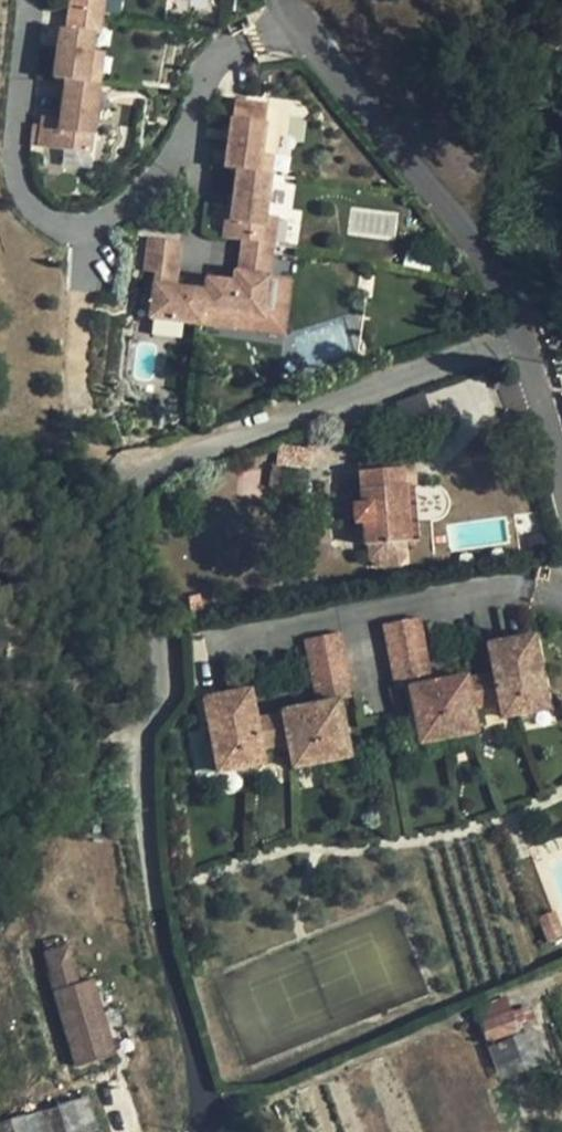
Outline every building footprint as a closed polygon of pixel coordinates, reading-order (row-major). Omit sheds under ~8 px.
[(98,18),(101,0),(66,0),(64,13),(98,18)] [(62,29),(58,29),(51,78),(64,80),(84,82),(91,33),(96,34),(98,18),(64,13),(62,29)] [(84,82),(64,80),(57,130),(90,135),(97,84),(84,82)] [(270,176),(272,157),(257,154),(263,105),(234,101),(225,170),(236,172),(270,176)] [(264,216),(270,176),(236,172),(229,222),(224,221),(221,239),(241,241),(264,243),(267,247),(271,248),(276,217),(264,216)] [(147,237),(142,271),(154,273),(148,317),(198,324),(199,312),(202,290),(174,287),(180,242),(147,237)] [(264,299),(271,248),(267,247),(264,243),(241,241),(237,272),(241,273),(239,283),(204,279),(202,290),(199,312),(234,317),(257,320),(260,298),(264,299)] [(234,317),(199,312),(198,324),(233,329),(234,317)] [(309,469),(312,447),(280,444),(277,465),(285,465),(309,469)] [(365,543),(410,540),(406,487),(405,468),(375,471),(375,460),(359,461),(361,503),(353,504),(355,523),(363,522),(365,543)] [(269,486),(282,487),(285,465),(277,465),(272,464),(269,486)] [(406,487),(410,540),(419,539),(416,486),(406,487)] [(365,543),(363,522),(355,523),(356,544),(365,543)] [(204,593),(188,596),(191,612),(206,609),(204,593)] [(418,617),(383,623),(395,689),(409,686),(420,742),(477,730),(472,707),(498,702),(501,716),(547,707),(533,633),(486,642),(492,671),(466,676),(466,674),(430,681),(418,617)] [(352,697),(339,632),(304,639),(317,702),(281,710),(282,712),(256,717),(250,688),(204,697),(218,771),(264,762),(262,748),(288,743),(292,766),(349,755),(339,699),(352,697)] [(561,936),(561,931),(554,912),(539,918),(548,941),(561,936)] [(68,948),(46,954),(52,975),(54,975),(71,969),(74,969),(68,948)] [(76,986),(71,969),(54,975),(59,990),(76,986)] [(59,990),(54,992),(76,1068),(114,1057),(92,981),(76,986),(59,990)] [(511,1011),(481,1022),(488,1041),(518,1030),(511,1011)] [(0,1126),(0,1131),(99,1131),(89,1101),(0,1126)]
